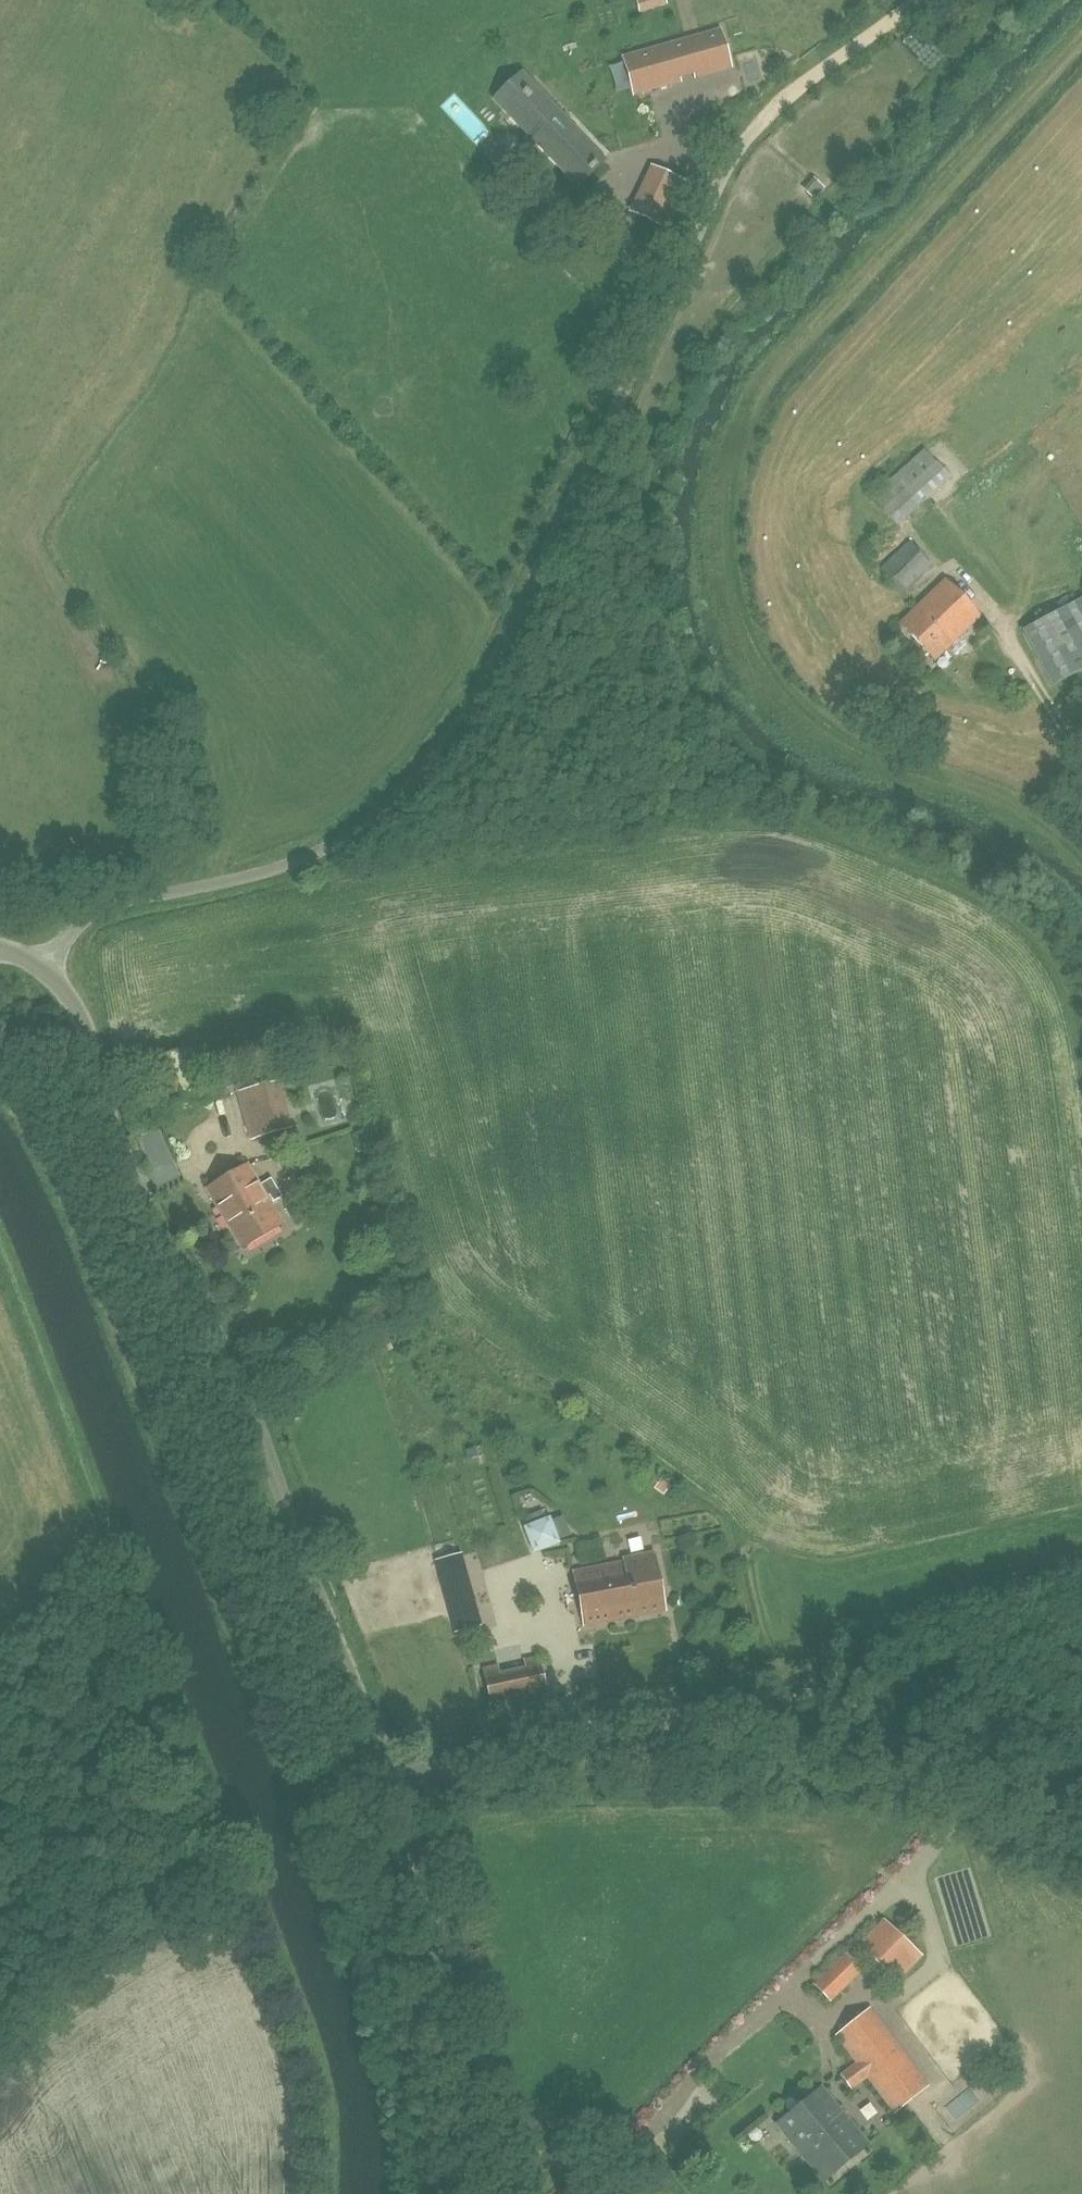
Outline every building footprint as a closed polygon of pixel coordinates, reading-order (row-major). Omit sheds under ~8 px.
[(692,69),(694,78),(731,67),(720,29),(633,53),(644,92),(681,81),(678,73),(692,69)] [(516,121),(515,122),(575,185),(589,171),(590,173),(597,167),(595,166),(603,158),(564,116),(563,117),(551,104),(534,87),(527,94),(525,91),(521,94),(524,97),(507,113),(516,121)] [(667,229),(688,185),(656,170),(636,214),(667,229)] [(898,527),(952,478),(925,448),(870,497),(898,527)] [(901,593),(931,565),(907,540),(878,569),(901,593)] [(979,617),(944,581),(899,624),(935,660),(979,617)] [(1022,629),(1053,685),(1081,669),(1081,597),(1022,629)] [(183,723),(177,724),(179,735),(186,733),(183,723)] [(280,1080),(238,1090),(239,1092),(237,1093),(249,1140),(292,1129),(280,1080)] [(346,1120),(346,1106),(330,1106),(330,1120),(346,1120)] [(283,1224),(270,1203),(282,1196),(271,1178),(260,1184),(248,1164),(206,1188),(241,1248),(283,1224)] [(523,1518),(535,1548),(569,1534),(562,1515),(547,1521),(547,1520),(545,1521),(541,1511),(523,1518)] [(623,1562),(573,1572),(583,1626),(665,1610),(654,1552),(622,1558),(623,1562)] [(444,1591),(454,1632),(478,1626),(468,1585),(444,1591)] [(539,1657),(523,1660),(524,1667),(499,1672),(498,1666),(483,1669),(491,1708),(547,1696),(539,1657)] [(786,1783),(775,1784),(776,1799),(787,1799),(786,1783)] [(918,1953),(883,1920),(859,1945),(894,1979),(918,1953)] [(815,1985),(830,2000),(861,1970),(846,1955),(815,1985)] [(840,2075),(851,2089),(867,2077),(894,2112),(927,2085),(870,2009),(836,2036),(857,2063),(840,2075)] [(821,2088),(777,2124),(823,2180),(867,2144),(821,2088)] [(980,2088),(954,2109),(966,2123),(991,2102),(980,2088)]
